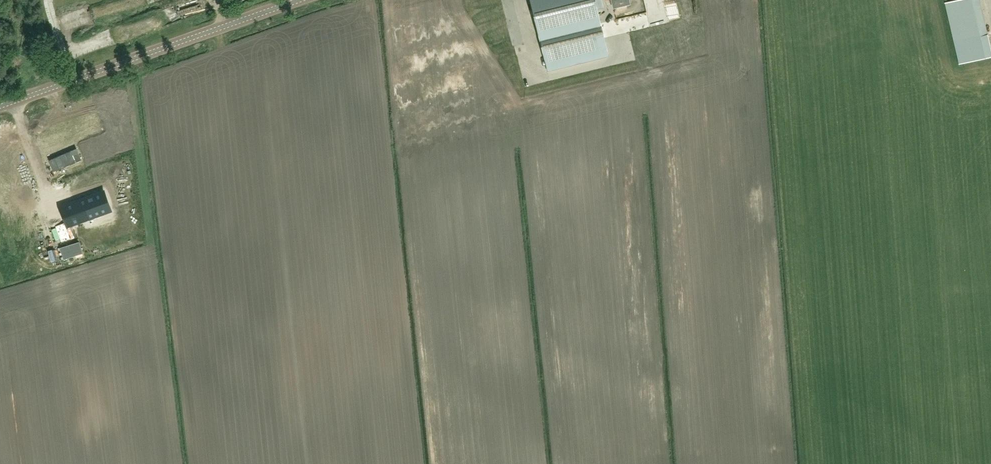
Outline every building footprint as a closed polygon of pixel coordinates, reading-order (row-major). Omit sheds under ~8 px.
[(616,2),(603,5),(602,0),(530,0),(536,21),(547,70),(628,50),(654,44),(645,9),(643,0),(624,0),(616,2)] [(980,0),(958,0),(946,3),(960,64),(990,57),(990,47),(980,0)] [(57,137),(34,140),(35,146),(58,143),(57,137)] [(79,169),(75,157),(46,167),(50,178),(79,169)] [(104,192),(60,208),(67,226),(111,210),(104,192)]
